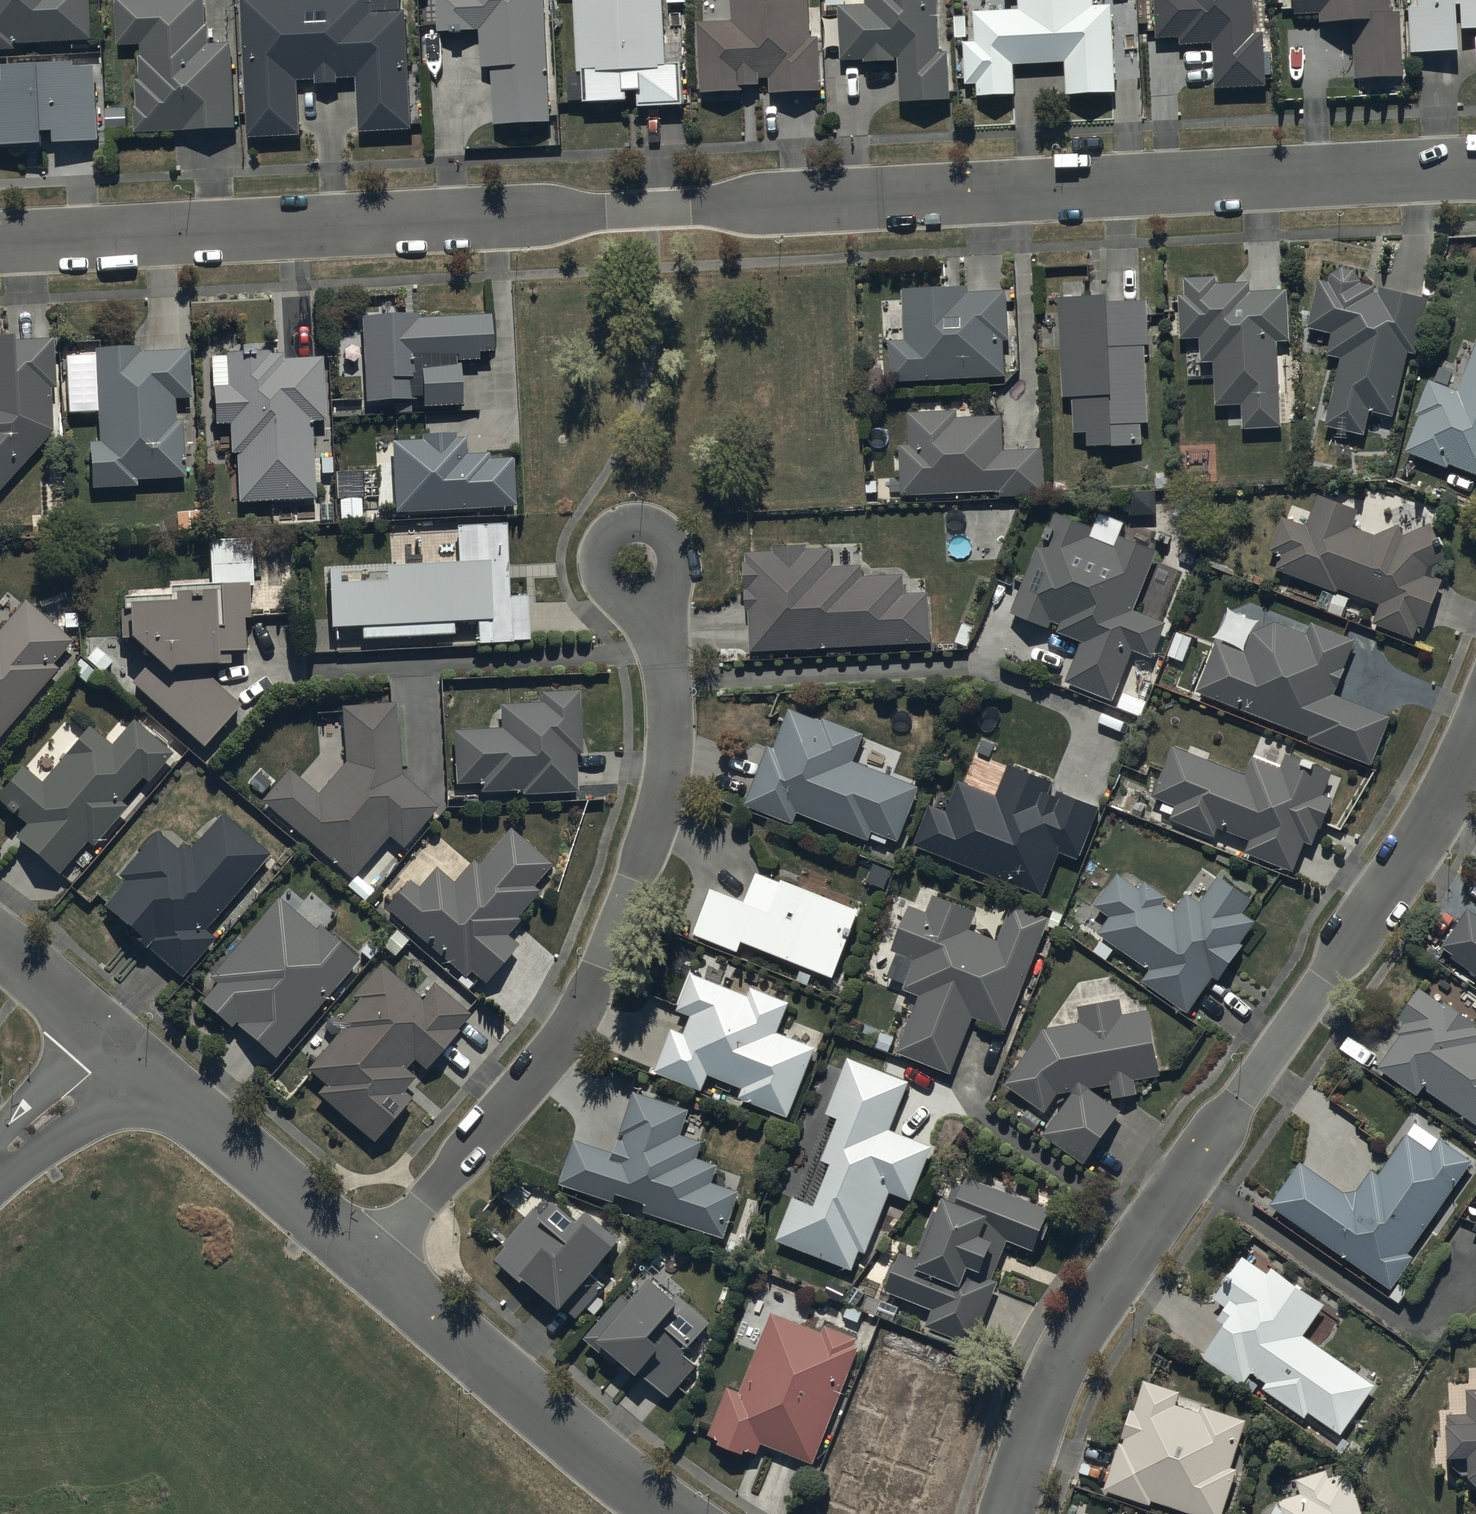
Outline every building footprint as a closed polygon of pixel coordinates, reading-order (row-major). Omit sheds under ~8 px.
[(15,56),(15,49),(92,48),(92,0),(0,0),(0,56),(15,56)] [(116,3),(118,53),(141,52),(141,62),(138,62),(139,85),(135,85),(136,113),(133,113),(134,139),(235,135),(232,48),(209,49),(208,29),(206,30),(205,0),(202,0),(116,3)] [(247,144),(300,141),(298,86),(315,85),(316,90),(337,90),(337,84),(357,83),(360,137),(411,135),(405,15),(401,15),(400,0),(238,0),(247,144)] [(495,131),(551,128),(545,0),(438,0),(440,38),(481,36),(483,73),(492,73),(495,131)] [(583,111),(628,110),(627,101),(638,100),(639,113),(684,112),(683,70),(666,71),(664,0),(574,0),(577,96),(582,96),(583,111)] [(811,43),(809,0),(731,0),(732,29),(699,31),(702,101),(743,99),(743,94),(760,93),(759,85),(769,85),(770,98),(822,96),(819,42),(811,43)] [(900,109),(949,107),(948,59),(940,59),(939,0),(865,0),(865,11),(840,11),(841,66),(865,65),(865,68),(893,67),(893,64),(897,63),(900,109)] [(1014,70),(1065,68),(1066,101),(1117,99),(1113,11),(1094,12),(1094,0),(1018,0),(1019,15),(973,17),(974,48),(965,49),(966,89),(977,89),(978,102),(1015,100),(1014,70)] [(1157,45),(1179,44),(1180,51),(1213,49),(1215,95),(1266,93),(1264,39),(1254,39),(1252,0),(1155,0),(1157,45)] [(1404,84),(1400,20),(1392,21),(1391,0),(1294,0),(1295,18),(1320,17),(1321,27),(1353,35),(1356,86),(1404,84)] [(1410,59),(1460,59),(1460,38),(1475,37),(1475,0),(1418,0),(1419,14),(1410,14),(1410,59)] [(2,75),(2,90),(0,90),(0,158),(43,157),(43,152),(98,148),(96,74),(2,75)] [(1340,363),(1325,432),(1364,441),(1370,415),(1393,420),(1408,357),(1415,359),(1427,308),(1375,296),(1376,292),(1362,289),(1355,277),(1343,274),(1333,279),(1329,289),(1319,287),(1309,334),(1334,339),(1329,360),(1340,363)] [(1242,411),(1243,434),(1281,433),(1279,347),(1289,346),(1288,296),(1251,297),(1251,289),(1217,290),(1217,283),(1186,284),(1186,302),(1179,302),(1180,344),(1201,343),(1202,367),(1214,367),(1215,411),(1242,411)] [(889,346),(890,387),(1005,383),(1004,347),(1009,346),(1008,298),(968,300),(968,295),(903,297),(904,346),(889,346)] [(1087,439),(1088,453),(1142,451),(1141,431),(1148,430),(1144,352),(1149,352),(1147,307),(1108,309),(1108,306),(1060,308),(1065,405),(1071,405),(1073,440),(1087,439)] [(489,322),(417,325),(417,322),(360,324),(364,410),(421,407),(421,415),(460,413),(458,368),(478,367),(478,361),(491,360),(489,322)] [(51,439),(50,396),(53,396),(51,348),(0,349),(0,495),(51,439)] [(1406,457),(1447,474),(1449,470),(1475,481),(1475,351),(1457,396),(1430,385),(1416,420),(1420,422),(1406,457)] [(89,449),(90,494),(135,493),(135,485),(183,484),(182,426),(176,427),(175,405),(190,405),(189,356),(138,357),(138,354),(94,355),(96,449),(89,449)] [(235,459),(237,508),(314,506),(312,428),(324,427),(322,364),(281,366),(281,361),(257,362),(257,354),(240,354),(240,362),(211,363),(213,431),(229,430),(230,460),(235,459)] [(911,451),(900,451),(902,501),(1000,497),(1000,502),(1046,500),(1044,456),(1004,457),(1003,422),(958,424),(958,418),(909,420),(911,451)] [(455,442),(424,443),(421,443),(421,447),(393,448),(394,516),(394,518),(514,514),(513,467),(488,467),(488,461),(466,462),(466,444),(455,444),(455,442)] [(1281,562),(1276,574),(1336,598),(1338,594),(1380,610),(1373,629),(1413,645),(1418,630),(1425,633),(1443,586),(1435,583),(1441,569),(1448,566),(1432,530),(1404,543),(1399,531),(1375,542),(1353,533),(1359,518),(1318,502),(1306,532),(1284,523),(1270,557),(1281,562)] [(1082,646),(1066,688),(1113,706),(1133,656),(1154,664),(1166,630),(1133,617),(1155,559),(1120,545),(1116,554),(1089,543),(1092,535),(1055,521),(1042,555),(1037,553),(1011,621),(1049,635),(1052,628),(1060,631),(1058,637),(1082,646)] [(458,574),(383,577),(383,592),(338,593),(338,578),(328,579),(330,638),(362,637),(362,646),(453,643),(452,631),(477,630),(478,652),(528,650),(527,606),(510,606),(507,532),(457,534),(458,574)] [(131,692),(201,755),(238,713),(208,686),(207,681),(216,680),(215,663),(243,661),(241,627),(249,627),(248,595),(251,595),(249,546),(207,548),(210,593),(168,595),(169,605),(128,607),(130,654),(149,673),(131,692)] [(749,616),(750,656),(931,648),(929,598),(905,599),(904,581),(862,583),(862,572),(833,573),(832,555),(808,556),(808,552),(773,553),(774,558),(747,559),(748,567),(744,568),(746,616),(749,616)] [(59,674),(53,669),(72,648),(25,607),(0,636),(0,741),(59,674)] [(1392,723),(1334,700),(1355,646),(1311,629),(1306,640),(1276,628),(1253,638),(1245,659),(1216,647),(1196,697),(1309,742),(1308,746),(1372,772),(1392,723)] [(452,737),(454,791),(479,790),(479,799),(522,797),(522,802),(577,800),(575,760),(581,760),(578,698),(541,699),(541,710),(499,712),(500,735),(452,737)] [(288,777),(260,809),(351,887),(390,842),(404,854),(438,814),(402,784),(396,710),(340,715),(345,768),(316,801),(288,777)] [(769,754),(746,811),(791,830),(796,818),(869,847),(874,837),(897,846),(918,792),(854,766),(865,740),(823,723),(821,729),(789,716),(773,755),(769,754)] [(13,845),(57,882),(85,848),(91,853),(124,813),(121,810),(142,784),(149,789),(172,761),(132,728),(111,753),(88,733),(41,790),(22,773),(0,799),(0,808),(5,812),(0,817),(13,828),(17,823),(25,830),(13,845)] [(1177,812),(1170,826),(1214,842),(1218,833),(1252,846),(1246,860),(1294,878),(1306,848),(1313,851),(1319,835),(1321,835),(1333,804),(1325,801),(1333,780),(1287,762),(1281,776),(1251,765),(1245,781),(1172,753),(1154,800),(1177,812)] [(929,812),(913,850),(1042,902),(1060,858),(1078,865),(1098,815),(1062,800),(1059,807),(1044,801),(1048,791),(1007,774),(996,802),(959,787),(946,819),(929,812)] [(124,888),(101,913),(181,983),(213,946),(202,936),(267,861),(220,820),(189,855),(182,849),(175,857),(156,841),(119,883),(124,888)] [(409,887),(385,916),(465,982),(469,977),(485,990),(517,950),(507,942),(519,927),(515,924),(538,897),(532,893),(551,869),(510,836),(480,873),(471,866),(452,890),(433,875),(417,894),(409,887)] [(1140,895),(1117,880),(1095,912),(1111,922),(1099,939),(1151,974),(1142,987),(1189,1020),(1214,984),(1219,988),(1244,952),(1240,949),(1255,927),(1244,919),(1252,907),(1219,884),(1201,909),(1187,899),(1174,917),(1163,909),(1167,903),(1145,888),(1140,895)] [(710,897),(694,942),(739,958),(741,950),(834,984),(858,920),(755,882),(745,910),(710,897)] [(920,1001),(896,1057),(951,1080),(975,1023),(1005,1036),(1052,925),(1013,909),(997,946),(971,935),(978,919),(935,900),(926,920),(910,913),(891,957),(916,968),(905,994),(920,1001)] [(216,990),(199,1010),(230,1036),(233,1031),(275,1066),(357,968),(317,935),(315,937),(278,906),(211,986),(216,990)] [(1468,915),(1443,954),(1454,961),(1452,963),(1475,979),(1475,920),(1468,915)] [(325,1092),(316,1103),(372,1150),(410,1105),(404,1100),(416,1086),(404,1076),(413,1065),(426,1076),(458,1038),(456,1036),(469,1021),(433,991),(421,1005),(380,971),(354,1001),(359,1005),(336,1033),(341,1037),(307,1077),(325,1092)] [(672,1035),(656,1079),(702,1096),(708,1081),(743,1095),(739,1105),(787,1124),(815,1054),(777,1039),(789,1008),(752,993),(749,1002),(692,980),(678,1016),(692,1022),(685,1040),(672,1035)] [(1377,1073),(1416,1101),(1423,1091),(1475,1130),(1475,1029),(1447,1008),(1444,1012),(1421,995),(1398,1026),(1403,1029),(1396,1039),(1400,1042),(1377,1073)] [(1073,1098),(1043,1141),(1085,1169),(1120,1117),(1090,1094),(1112,1091),(1114,1105),(1137,1102),(1135,1087),(1161,1084),(1151,1016),(1124,1020),(1122,1007),(1081,1013),(1083,1028),(1043,1033),(1005,1090),(1045,1118),(1058,1099),(1073,1098)] [(791,1206),(777,1247),(852,1274),(858,1258),(866,1261),(888,1198),(913,1207),(932,1152),(891,1137),(909,1087),(848,1065),(827,1122),(838,1126),(822,1171),(833,1175),(818,1215),(791,1206)] [(573,1145),(559,1190),(614,1207),(616,1200),(647,1210),(644,1220),(725,1245),(740,1196),(712,1188),(717,1172),(698,1166),(704,1149),(682,1142),(690,1116),(632,1098),(613,1158),(573,1145)] [(1301,1169),(1270,1212),(1392,1297),(1415,1264),(1408,1259),(1472,1167),(1416,1127),(1379,1180),(1373,1175),(1357,1198),(1345,1199),(1301,1169)] [(901,1258),(886,1297),(933,1315),(927,1331),(974,1350),(999,1288),(984,1282),(996,1253),(1004,1256),(1007,1247),(1034,1258),(1050,1217),(967,1184),(963,1193),(954,1190),(941,1222),(934,1218),(918,1257),(925,1259),(922,1266),(901,1258)] [(538,1218),(494,1266),(561,1321),(617,1261),(613,1257),(623,1246),(590,1216),(578,1229),(555,1208),(543,1222),(538,1218)] [(1224,1329),(1201,1362),(1242,1390),(1251,1377),(1263,1385),(1258,1393),(1305,1426),(1310,1419),(1343,1441),(1377,1393),(1302,1341),(1324,1310),(1271,1274),(1267,1280),(1243,1263),(1215,1304),(1228,1313),(1219,1326),(1224,1329)] [(640,1387),(643,1383),(670,1404),(698,1369),(687,1360),(711,1330),(677,1302),(672,1307),(651,1291),(633,1314),(620,1304),(586,1347),(617,1372),(619,1370),(640,1387)] [(755,1462),(761,1448),(813,1469),(860,1354),(855,1352),(858,1345),(825,1332),(821,1342),(770,1321),(739,1397),(728,1393),(708,1443),(721,1448),(719,1452),(744,1462),(745,1458),(755,1462)] [(1153,1513),(1155,1508),(1171,1513),(1226,1513),(1239,1477),(1231,1474),(1248,1427),(1202,1410),(1200,1418),(1178,1410),(1181,1401),(1145,1388),(1135,1416),(1132,1415),(1103,1495),(1153,1513)] [(1468,1397),(1468,1423),(1448,1423),(1449,1472),(1471,1472),(1472,1490),(1475,1495),(1475,1396),(1468,1397)] [(1350,1479),(1328,1485),(1326,1479),(1299,1487),(1302,1499),(1275,1507),(1272,1513),(1360,1513),(1350,1479)]
